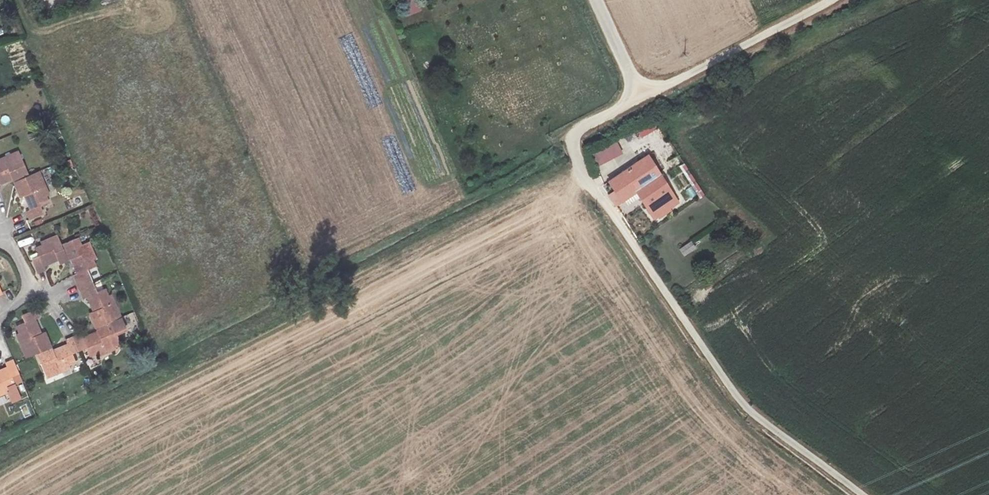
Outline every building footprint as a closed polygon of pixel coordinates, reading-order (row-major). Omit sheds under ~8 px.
[(408,15),(420,11),(416,0),(403,0),(408,15)] [(642,137),(654,130),(652,126),(639,133),(642,137)] [(617,143),(595,156),(601,166),(623,154),(617,143)] [(14,178),(21,198),(27,196),(32,210),(28,212),(30,220),(43,215),(40,208),(49,205),(46,197),(52,195),(48,187),(44,189),(38,175),(34,176),(23,151),(10,156),(9,153),(0,157),(0,183),(14,178)] [(678,202),(647,156),(609,183),(615,192),(609,198),(615,207),(636,192),(654,219),(678,202)] [(31,261),(36,273),(43,271),(42,266),(57,260),(58,265),(71,260),(77,276),(74,277),(82,300),(87,299),(92,313),(87,315),(95,335),(80,340),(78,335),(63,342),(65,346),(49,353),(42,333),(37,335),(31,320),(36,318),(33,310),(21,315),(24,323),(15,326),(18,332),(13,334),(16,343),(19,343),(24,357),(33,354),(43,377),(56,372),(57,373),(66,370),(65,367),(72,363),(68,356),(83,350),(86,358),(94,355),(95,358),(103,355),(102,353),(114,349),(113,346),(119,343),(111,323),(119,320),(109,297),(106,298),(103,291),(96,295),(87,272),(95,269),(92,263),(96,261),(92,252),(90,254),(87,246),(81,248),(78,239),(63,244),(60,237),(50,241),(49,239),(40,242),(42,248),(36,250),(39,258),(31,261)] [(678,250),(684,257),(696,249),(691,241),(678,250)] [(10,359),(1,362),(3,367),(0,369),(0,393),(4,391),(8,400),(17,397),(8,374),(15,372),(10,359)] [(19,406),(22,415),(31,411),(27,403),(19,406)]
